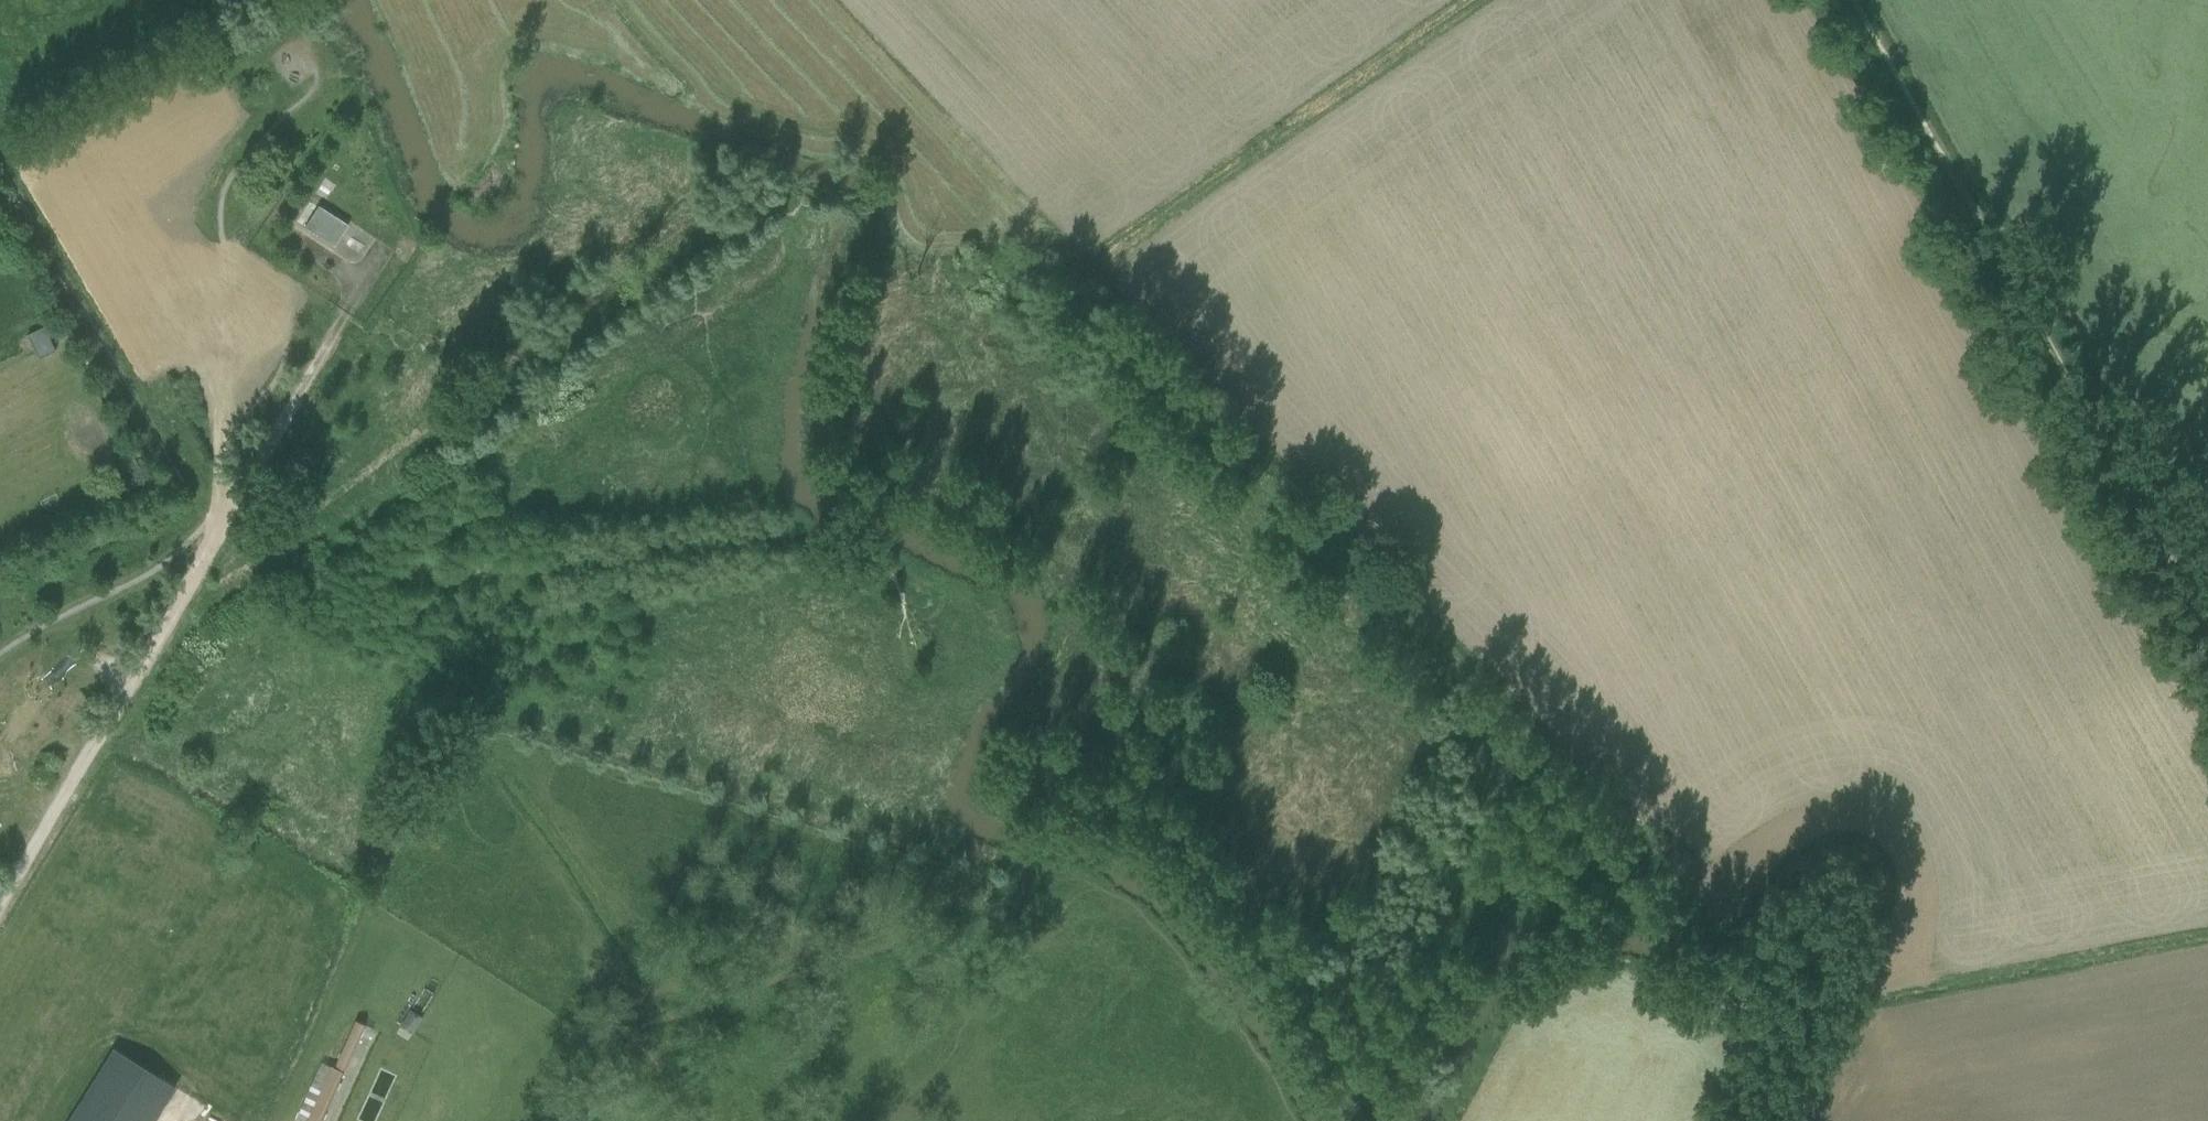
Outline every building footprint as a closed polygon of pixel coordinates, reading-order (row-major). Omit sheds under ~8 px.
[(334,245),(348,224),(319,205),(305,225),(334,245)] [(43,327),(27,334),(39,359),(55,351),(43,327)] [(391,1010),(385,1027),(397,1032),(404,1015),(391,1010)] [(114,1055),(74,1120),(150,1120),(170,1089),(114,1055)] [(306,1059),(280,1118),(288,1120),(301,1120),(325,1067),(306,1059)]
